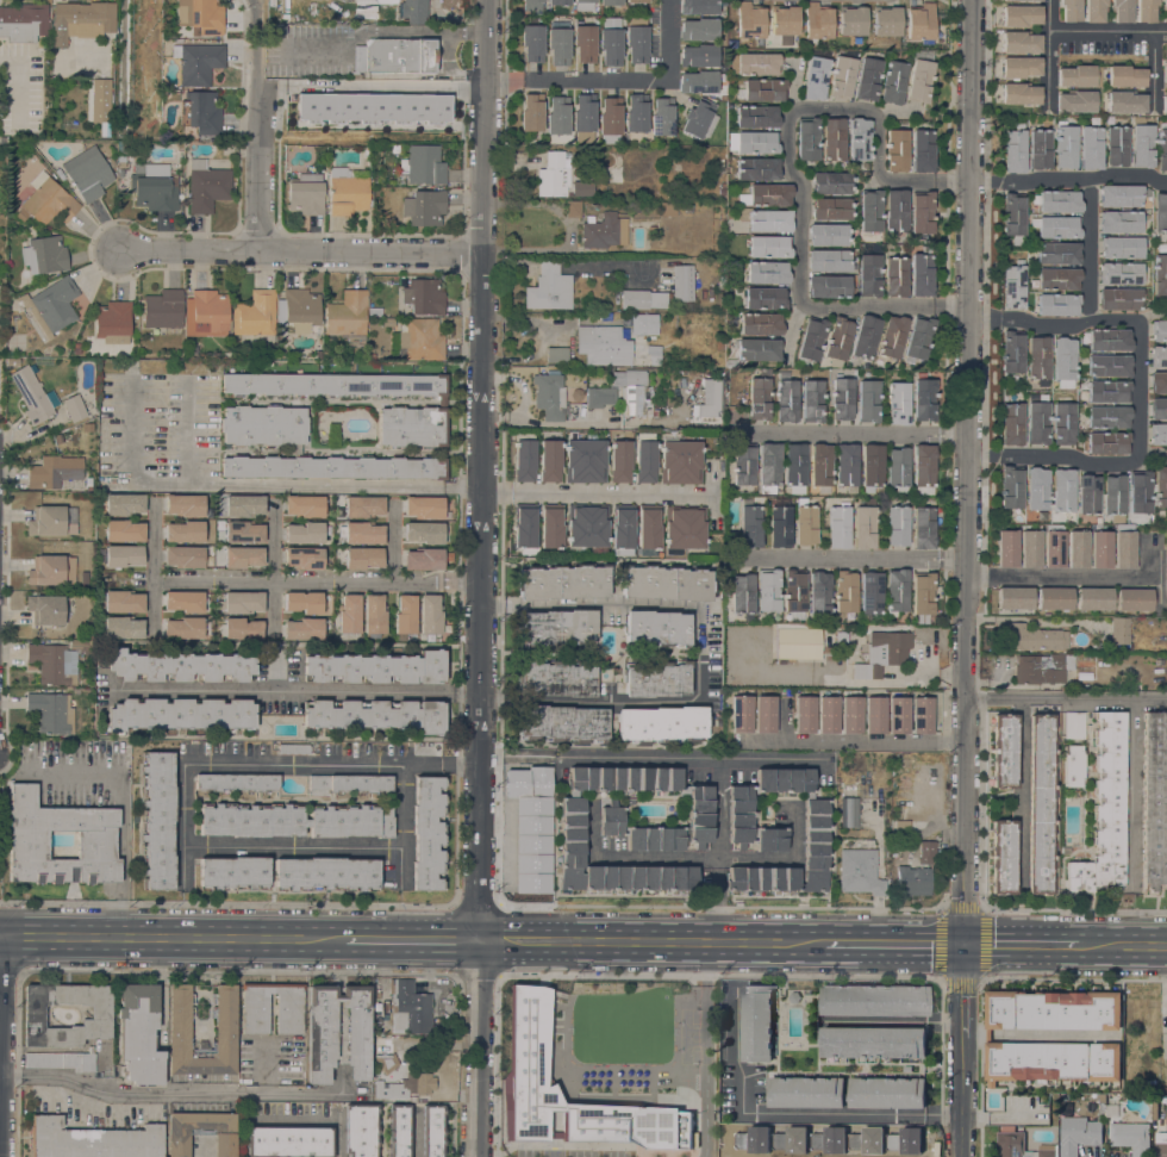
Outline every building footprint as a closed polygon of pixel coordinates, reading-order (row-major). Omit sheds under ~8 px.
[(187,1),(187,0),(218,0),(218,5),(223,5),(223,35),(199,35),(199,26),(189,26),(189,1),(187,1)] [(404,2),(404,0),(427,0),(426,17),(424,17),(424,24),(407,24),(407,17),(399,17),(399,4),(400,4),(400,2),(404,2)] [(522,1),(522,0),(543,0),(543,1),(541,1),(541,12),(524,12),(524,1),(522,1)] [(574,1),(574,0),(595,0),(595,2),(593,2),(593,11),(575,11),(575,1),(574,1)] [(626,2),(626,0),(647,0),(647,2),(644,2),(643,13),(628,12),(629,2),(626,2)] [(680,13),(680,0),(717,0),(717,13),(680,13)] [(1060,5),(1060,0),(1080,0),(1080,21),(1062,21),(1062,5),(1060,5)] [(1085,21),(1085,0),(1106,0),(1106,13),(1103,13),(1103,21),(1085,21)] [(1110,12),(1110,0),(1131,0),(1131,23),(1113,23),(1113,12),(1110,12)] [(1136,21),(1137,0),(1157,0),(1156,7),(1154,7),(1154,21),(1136,21)] [(737,1),(750,1),(750,6),(763,6),(763,38),(737,38),(737,1)] [(831,38),(817,38),(817,45),(806,45),(806,38),(805,38),(805,1),(817,1),(817,8),(831,8),(831,38)] [(54,4),(77,4),(77,5),(88,5),(88,2),(116,2),(114,32),(102,32),(102,38),(76,37),(76,36),(67,36),(67,48),(52,46),(54,4)] [(934,38),(906,38),(907,8),(922,8),(922,2),(934,2),(934,38)] [(7,36),(0,36),(0,7),(21,7),(21,4),(48,4),(48,36),(36,35),(36,43),(7,43),(7,36)] [(1041,6),(1041,23),(1030,23),(1030,27),(1023,27),(1023,26),(1001,26),(1003,5),(1041,6)] [(770,35),(770,11),(774,11),(774,8),(786,8),(786,7),(798,7),(798,35),(770,35)] [(865,35),(838,35),(838,8),(854,8),(854,7),(866,7),(865,35)] [(899,35),(873,35),(873,8),(888,8),(888,7),(900,7),(899,35)] [(619,18),(619,29),(622,29),(620,67),(612,67),(612,66),(601,64),(601,49),(599,49),(599,29),(603,29),(603,18),(619,18)] [(628,62),(628,46),(625,46),(625,25),(628,25),(628,18),(647,18),(645,26),(648,26),(647,64),(638,63),(638,62),(628,62)] [(717,18),(717,39),(679,39),(679,31),(680,31),(680,20),(697,20),(697,18),(717,18)] [(549,64),(549,49),(547,49),(548,29),(549,29),(549,21),(567,21),(567,29),(569,29),(568,58),(569,58),(569,66),(560,66),(549,64)] [(286,25),(286,35),(281,35),(281,37),(266,37),(267,24),(286,25)] [(542,25),(542,55),(543,55),(543,63),(533,63),(533,62),(524,62),(524,46),(522,46),(522,25),(542,25)] [(594,26),(594,63),(586,63),(586,62),(575,62),(575,46),(574,46),(574,26),(594,26)] [(1003,52),(1003,31),(1024,31),(1024,32),(1030,32),(1030,35),(1041,35),(1041,52),(1003,52)] [(435,38),(435,80),(369,80),(369,71),(356,71),(356,45),(366,45),(366,42),(368,38),(435,38)] [(211,67),(211,86),(180,86),(181,57),(171,57),(171,45),(181,45),(181,44),(225,45),(225,68),(211,67)] [(679,66),(679,57),(680,57),(680,46),(697,46),(697,44),(717,45),(717,67),(679,66)] [(778,54),(778,55),(779,55),(779,63),(778,63),(778,74),(730,73),(730,55),(737,55),(737,54),(778,54)] [(848,100),(831,98),(831,97),(828,97),(836,55),(856,60),(848,100)] [(809,56),(830,60),(823,101),(804,98),(804,97),(801,97),(809,56)] [(874,101),(853,98),(861,56),(881,61),(874,101)] [(1041,57),(1040,75),(1023,75),(1023,79),(1001,79),(1001,75),(996,75),(996,67),(1001,67),(1001,57),(1041,57)] [(926,104),(906,100),(913,58),(934,62),(926,104)] [(900,105),(879,101),(887,60),(907,63),(900,105)] [(1057,86),(1057,68),(1074,68),(1074,66),(1094,66),(1094,86),(1057,86)] [(1107,86),(1107,66),(1129,66),(1129,68),(1144,69),(1144,86),(1107,86)] [(716,71),(716,93),(687,93),(679,93),(679,73),(695,73),(695,70),(716,71)] [(88,80),(92,80),(92,79),(111,79),(108,137),(100,136),(100,123),(91,122),(91,120),(87,120),(88,80)] [(786,80),(786,87),(785,87),(785,97),(782,97),(782,99),(744,99),(744,98),(737,98),(737,89),(744,89),(744,80),(786,80)] [(1001,104),(1001,83),(1024,83),(1024,85),(1029,85),(1029,87),(1040,87),(1040,104),(1001,104)] [(1056,112),(1056,94),(1067,94),(1067,91),(1094,91),(1094,112),(1056,112)] [(1107,111),(1107,91),(1135,92),(1135,94),(1146,94),(1146,112),(1107,111)] [(196,125),(181,125),(181,100),(185,100),(185,92),(217,92),(217,104),(220,104),(220,135),(196,135),(196,125)] [(542,131),(520,131),(520,110),(523,110),(523,93),(542,94),(542,131)] [(594,131),(593,131),(593,144),(575,144),(575,131),(573,131),(573,112),(575,112),(575,94),(594,94),(594,131)] [(625,112),(628,112),(628,94),(638,94),(638,95),(647,95),(647,131),(625,131),(625,112)] [(547,133),(547,113),(549,113),(549,97),(569,97),(568,133),(547,133)] [(680,130),(685,119),(682,118),(687,107),(692,110),(697,100),(698,100),(699,97),(716,105),(712,113),(718,117),(707,137),(701,135),(699,139),(680,130)] [(599,113),(601,114),(601,98),(620,98),(619,133),(626,135),(626,144),(601,143),(601,135),(599,135),(599,113)] [(651,114),(654,114),(654,98),(673,98),(673,135),(651,135),(651,114)] [(736,126),(736,106),(776,106),(776,108),(778,108),(778,117),(779,117),(779,125),(778,125),(778,127),(736,126)] [(294,130),(294,113),(311,113),(311,130),(294,130)] [(849,119),(851,119),(851,117),(859,117),(859,119),(861,119),(861,120),(870,120),(869,160),(849,160),(849,119)] [(844,161),(823,160),(823,118),(844,118),(844,161)] [(798,122),(810,122),(810,119),(818,119),(818,160),(798,160),(798,122)] [(1075,167),(1074,167),(1074,168),(1055,168),(1055,125),(1057,125),(1057,120),(1067,120),(1073,120),(1073,126),(1076,126),(1075,167)] [(1107,126),(1119,126),(1119,120),(1127,120),(1127,127),(1128,127),(1128,166),(1110,166),(1111,164),(1106,164),(1107,126)] [(1160,123),(1166,123),(1166,172),(1157,172),(1159,129),(1160,129),(1160,123)] [(1081,125),(1087,125),(1087,127),(1102,127),(1102,163),(1103,163),(1103,169),(1082,169),(1082,168),(1081,168),(1081,125)] [(1153,166),(1150,166),(1150,167),(1132,167),(1132,125),(1154,125),(1153,166)] [(912,129),(921,129),(921,130),(934,130),(932,173),(912,172),(912,129)] [(907,173),(888,173),(888,172),(886,172),(887,130),(907,130),(907,173)] [(1024,173),(1003,172),(1004,130),(1018,131),(1018,130),(1025,130),(1024,173)] [(1050,167),(1047,167),(1047,169),(1030,169),(1030,130),(1050,130),(1050,167)] [(775,132),(778,132),(778,145),(779,145),(779,151),(778,151),(778,153),(761,153),(761,154),(747,154),(747,153),(736,153),(736,150),(730,150),(730,133),(736,133),(736,132),(775,132)] [(407,183),(407,173),(399,173),(399,160),(407,160),(407,144),(439,145),(439,162),(445,162),(445,183),(407,183)] [(98,151),(114,179),(112,180),(112,181),(100,188),(104,193),(85,204),(61,164),(80,154),(80,155),(83,153),(87,157),(98,151)] [(537,168),(544,168),(544,166),(545,166),(547,151),(564,151),(563,167),(569,167),(569,186),(566,186),(566,197),(537,195),(537,168)] [(117,155),(125,155),(125,167),(117,167),(117,155)] [(212,199),(212,213),(189,213),(189,169),(189,158),(231,158),(231,199),(212,199)] [(737,179),(737,158),(750,158),(779,158),(779,164),(778,164),(778,169),(779,169),(779,178),(778,178),(778,180),(737,179)] [(169,174),(176,174),(176,186),(177,186),(177,210),(146,210),(146,206),(135,206),(135,191),(130,191),(130,174),(133,174),(133,163),(169,164),(169,174)] [(368,210),(351,210),(350,216),(329,216),(330,167),(348,167),(347,176),(368,178),(368,210)] [(63,223),(54,213),(42,226),(20,205),(35,189),(29,183),(42,169),(65,194),(67,193),(81,206),(63,223)] [(850,173),(850,194),(813,194),(813,182),(812,182),(812,173),(850,173)] [(322,206),(324,206),(324,214),(299,214),(299,211),(288,211),(288,182),(298,182),(298,174),(322,174),(322,206)] [(593,181),(593,195),(573,195),(572,181),(593,181)] [(791,185),(791,186),(792,186),(792,194),(791,194),(791,197),(790,197),(790,205),(737,205),(737,194),(749,194),(749,185),(791,185)] [(1142,186),(1142,188),(1149,189),(1149,197),(1142,197),(1142,207),(1100,206),(1100,185),(1142,186)] [(444,213),(441,213),(441,225),(408,225),(408,216),(401,216),(401,198),(412,198),(412,191),(437,191),(437,189),(445,189),(444,213)] [(881,231),(860,231),(860,193),(862,193),(862,192),(872,192),(872,189),(881,189),(881,231)] [(906,232),(885,231),(886,191),(907,191),(906,232)] [(1040,212),(1040,204),(1031,204),(1031,195),(1040,195),(1040,191),(1078,191),(1078,192),(1080,192),(1080,201),(1081,201),(1081,210),(1080,210),(1080,212),(1040,212)] [(912,192),(934,192),(932,234),(911,234),(912,192)] [(1165,192),(1166,192),(1166,234),(1165,234),(1165,231),(1154,231),(1154,193),(1165,193),(1165,192)] [(1024,235),(1004,235),(1003,193),(1013,193),(1013,194),(1024,194),(1024,235)] [(811,219),(811,209),(812,209),(812,199),(850,199),(850,219),(811,219)] [(580,217),(566,217),(566,201),(580,201),(580,217)] [(660,216),(660,203),(679,203),(679,212),(681,212),(681,216),(660,216)] [(25,216),(21,219),(15,214),(20,210),(25,216)] [(748,231),(748,224),(749,224),(749,210),(791,210),(791,217),(790,217),(790,222),(791,222),(791,231),(748,231)] [(626,244),(606,244),(606,248),(581,248),(581,223),(586,223),(586,216),(594,216),(594,223),(599,223),(599,220),(603,220),(603,211),(616,211),(614,218),(626,218),(626,244)] [(1141,212),(1141,232),(1100,232),(1100,230),(1099,230),(1099,223),(1100,223),(1100,220),(1102,220),(1102,213),(1103,213),(1103,211),(1141,212)] [(1038,237),(1038,228),(1030,228),(1030,218),(1038,218),(1038,217),(1076,217),(1076,218),(1079,218),(1079,230),(1080,230),(1080,236),(1079,237),(1038,237)] [(848,224),(848,245),(810,245),(810,242),(809,242),(809,224),(848,224)] [(62,247),(64,245),(69,269),(61,270),(60,269),(30,274),(29,265),(23,266),(20,248),(29,247),(29,240),(60,236),(62,247)] [(749,257),(749,236),(787,236),(787,237),(790,237),(790,250),(791,250),(791,255),(790,255),(790,257),(749,257)] [(1143,237),(1142,259),(1100,259),(1100,238),(1104,238),(1104,237),(1143,237)] [(1037,263),(1037,242),(1079,243),(1079,263),(1037,263)] [(878,297),(872,297),(872,296),(859,296),(859,243),(882,243),(882,255),(880,255),(880,296),(878,296),(878,297)] [(1166,255),(1166,297),(1154,297),(1154,255),(1155,255),(1155,247),(1166,247),(1166,255)] [(809,272),(809,250),(850,250),(849,265),(850,265),(850,272),(809,272)] [(911,253),(917,253),(917,254),(932,254),(931,296),(911,296),(911,253)] [(906,296),(904,296),(904,297),(888,297),(888,296),(885,294),(886,257),(906,257),(906,296)] [(570,309),(524,307),(524,287),(536,287),(536,280),(542,280),(542,278),(539,278),(539,261),(558,261),(558,275),(570,275),(570,309)] [(747,284),(747,262),(787,262),(787,272),(787,273),(788,273),(788,281),(787,281),(787,284),(747,284)] [(1142,263),(1142,284),(1099,284),(1099,265),(1100,265),(1100,262),(1142,263)] [(693,300),(673,301),(672,266),(692,265),(693,300)] [(1023,307),(1022,307),(1022,309),(1013,309),(1013,307),(1003,307),(1003,265),(1024,266),(1023,307)] [(1079,268),(1079,272),(1080,272),(1080,278),(1079,278),(1079,290),(1038,290),(1038,268),(1079,268)] [(29,298),(61,278),(67,274),(80,294),(67,301),(77,318),(51,334),(54,336),(48,341),(29,309),(20,309),(14,298),(26,292),(29,298)] [(849,276),(849,297),(807,297),(807,278),(809,278),(809,275),(849,276)] [(439,291),(443,291),(443,315),(435,315),(435,313),(411,313),(411,303),(402,303),(402,288),(408,288),(408,279),(439,279),(439,291)] [(782,287),(782,288),(786,288),(786,309),(744,309),(744,288),(782,287)] [(143,326),(143,296),(160,296),(160,288),(182,290),(181,328),(143,326)] [(275,288),(275,297),(274,297),(274,335),(232,335),(232,304),(250,304),(251,288),(275,288)] [(283,288),(307,288),(307,293),(319,293),(319,313),(322,313),(322,325),(310,325),(310,334),(293,334),(293,332),(289,332),(291,322),(285,322),(285,325),(277,325),(277,322),(276,322),(276,299),(283,299),(283,288)] [(1141,288),(1141,310),(1099,310),(1099,288),(1141,288)] [(227,336),(185,335),(185,298),(192,298),(192,290),(216,290),(216,293),(227,294),(227,321),(227,330),(227,336)] [(367,309),(364,309),(364,347),(341,346),(342,335),(324,334),(325,303),(342,304),(342,290),(367,290),(367,309)] [(648,291),(648,292),(667,292),(666,307),(648,307),(648,309),(620,309),(622,290),(648,291)] [(1079,294),(1079,316),(1037,315),(1037,294),(1079,294)] [(131,301),(131,312),(130,312),(129,343),(102,343),(104,337),(94,337),(95,306),(106,306),(106,300),(131,301)] [(368,316),(368,307),(381,307),(381,316),(368,316)] [(657,334),(631,335),(631,313),(649,313),(649,316),(657,316),(657,334)] [(739,335),(739,313),(780,313),(780,323),(781,323),(781,325),(782,325),(782,332),(781,332),(781,335),(739,335)] [(861,315),(863,316),(865,313),(870,316),(869,317),(881,319),(870,360),(856,356),(850,355),(861,315)] [(843,361),(842,360),(840,368),(829,365),(831,357),(824,355),(835,315),(854,321),(843,361)] [(904,355),(915,315),(935,321),(924,360),(915,357),(913,365),(904,362),(905,355),(904,355)] [(897,360),(876,354),(888,316),(897,318),(897,317),(899,317),(899,316),(906,318),(906,319),(909,319),(897,360)] [(806,366),(797,363),(798,356),(797,356),(807,317),(828,322),(817,362),(807,360),(806,366)] [(437,318),(437,335),(444,335),(444,360),(399,359),(399,347),(392,347),(392,331),(399,331),(399,321),(405,321),(405,318),(437,318)] [(1152,321),(1166,321),(1166,341),(1152,341),(1152,321)] [(585,365),(585,353),(575,353),(575,325),(620,325),(620,337),(623,337),(623,340),(631,340),(631,365),(585,365)] [(1088,350),(1088,329),(1130,329),(1130,341),(1131,341),(1131,348),(1130,348),(1130,350),(1088,350)] [(1003,373),(1003,371),(1001,371),(1001,363),(1003,363),(1003,330),(1009,330),(1009,331),(1023,331),(1023,373),(1019,373),(1003,373)] [(1029,337),(1049,337),(1049,379),(1028,379),(1029,337)] [(1054,379),(1054,338),(1056,338),(1056,337),(1063,337),(1063,338),(1066,338),(1066,340),(1075,340),(1074,380),(1054,379)] [(779,361),(737,360),(737,349),(732,349),(732,341),(737,341),(737,340),(779,340),(779,349),(779,361)] [(196,355),(187,355),(187,346),(196,346),(196,355)] [(661,366),(650,366),(650,357),(649,357),(649,354),(645,354),(647,346),(661,346),(661,366)] [(1152,346),(1166,346),(1166,367),(1150,367),(1152,346)] [(568,348),(568,362),(545,362),(547,347),(568,348)] [(1129,355),(1129,356),(1130,356),(1130,377),(1087,377),(1087,355),(1129,355)] [(736,360),(736,367),(725,368),(724,360),(736,360)] [(26,363),(29,366),(33,363),(37,371),(32,374),(38,382),(39,381),(42,385),(39,386),(44,393),(51,390),(60,403),(52,408),(55,412),(32,427),(23,411),(27,409),(20,397),(21,396),(8,374),(26,363)] [(797,421),(794,421),(794,422),(787,422),(787,421),(776,421),(776,380),(778,380),(778,371),(795,371),(795,380),(797,380),(797,421)] [(651,416),(639,416),(639,415),(636,415),(636,416),(632,416),(632,415),(628,415),(628,416),(622,416),(622,386),(612,386),(612,372),(645,372),(645,387),(651,387),(651,416)] [(1152,372),(1166,372),(1166,393),(1150,393),(1150,382),(1149,382),(1149,374),(1152,374),(1152,372)] [(294,454),(294,443),(279,443),(279,444),(275,444),(275,447),(264,447),(264,444),(263,444),(263,443),(248,443),(248,444),(244,444),(244,447),(233,447),(233,444),(231,444),(231,443),(223,443),(223,433),(220,433),(220,418),(224,418),(224,408),(231,408),(231,405),(236,406),(236,403),(246,403),(246,405),(248,405),(248,408),(263,408),(263,405),(267,405),(267,404),(277,404),(277,405),(280,405),(280,408),(305,408),(305,417),(306,417),(306,421),(308,421),(308,434),(306,434),(306,435),(305,435),(305,443),(301,443),(301,454),(307,454),(307,456),(308,456),(308,459),(324,459),(324,458),(327,458),(327,455),(338,455),(338,458),(339,458),(339,459),(356,459),(356,458),(360,458),(360,455),(370,455),(370,458),(372,458),(372,459),(388,459),(388,458),(392,458),(392,455),(402,455),(402,458),(404,458),(404,459),(419,460),(419,458),(423,458),(423,455),(435,455),(435,447),(431,447),(431,448),(420,448),(420,447),(419,447),(419,444),(404,444),(404,446),(400,446),(400,448),(388,448),(388,446),(388,444),(379,444),(379,409),(388,409),(388,406),(392,406),(392,405),(402,405),(402,408),(404,408),(404,409),(419,409),(419,408),(424,408),(424,405),(435,405),(435,408),(438,408),(438,396),(432,396),(432,398),(420,398),(420,396),(420,394),(404,394),(404,396),(400,396),(400,398),(389,398),(389,396),(388,396),(388,394),(373,394),(372,396),(368,396),(368,398),(357,397),(357,396),(357,393),(341,393),(341,396),(337,396),(337,397),(326,397),(326,396),(325,396),(325,393),(308,393),(308,394),(305,394),(305,397),(294,397),(295,394),(294,394),(294,393),(277,393),(277,394),(274,394),(274,397),(263,397),(263,394),(262,394),(262,393),(245,393),(245,394),(243,394),(243,397),(231,397),(231,394),(230,394),(230,393),(221,393),(221,373),(435,375),(435,374),(447,374),(445,480),(433,480),(433,478),(220,477),(220,458),(230,458),(230,456),(235,456),(235,454),(244,454),(244,456),(245,456),(245,458),(261,458),(261,456),(266,456),(266,454),(276,454),(276,456),(276,459),(293,459),(293,456),(294,456),(294,454)] [(557,387),(557,408),(563,408),(563,422),(543,422),(543,409),(536,409),(536,408),(535,408),(535,393),(536,393),(536,384),(532,384),(532,375),(537,375),(537,374),(562,374),(562,387),(557,387)] [(769,418),(767,418),(767,421),(761,421),(761,419),(749,419),(749,378),(769,378),(769,418)] [(853,419),(832,419),(832,378),(853,379),(853,419)] [(722,423),(692,422),(692,416),(697,416),(697,404),(703,404),(704,379),(723,379),(722,423)] [(913,379),(935,379),(935,421),(913,421),(913,379)] [(803,380),(823,380),(823,421),(820,421),(820,423),(816,423),(816,422),(803,422),(803,380)] [(879,422),(876,422),(876,423),(870,423),(870,422),(859,422),(859,380),(879,380),(879,422)] [(1129,381),(1129,402),(1088,402),(1088,380),(1129,381)] [(909,424),(906,424),(906,425),(899,425),(899,424),(888,424),(888,382),(909,382),(909,424)] [(616,388),(616,404),(601,404),(601,408),(587,408),(587,387),(616,388)] [(71,422),(62,400),(77,393),(87,416),(71,422)] [(1048,443),(1028,443),(1028,394),(1047,394),(1047,403),(1048,403),(1048,443)] [(1150,398),(1166,398),(1166,419),(1150,419),(1150,398)] [(1022,446),(1001,444),(1001,403),(1023,403),(1022,446)] [(1073,444),(1053,444),(1053,403),(1074,403),(1073,444)] [(1087,406),(1130,408),(1130,417),(1128,417),(1128,428),(1080,428),(1080,416),(1087,416),(1087,406)] [(1150,424),(1166,424),(1166,444),(1150,444),(1150,442),(1149,442),(1149,437),(1150,437),(1150,424)] [(54,435),(61,433),(63,442),(56,443),(54,435)] [(636,441),(637,441),(637,433),(654,433),(654,443),(655,443),(655,483),(636,483),(636,441)] [(1129,433),(1129,454),(1087,453),(1088,433),(1129,433)] [(533,469),(535,469),(535,481),(514,481),(514,469),(514,434),(533,434),(533,469)] [(560,481),(539,481),(541,440),(560,441),(560,481)] [(606,441),(605,483),(564,483),(566,440),(606,441)] [(630,483),(610,481),(610,441),(630,441),(630,483)] [(700,441),(700,484),(661,483),(661,441),(700,441)] [(734,485),(734,443),(754,443),(754,485),(753,485),(734,485)] [(780,485),(775,485),(775,493),(760,493),(761,485),(759,485),(760,443),(780,443),(780,485)] [(811,485),(811,444),(813,444),(813,443),(820,443),(820,444),(823,444),(823,446),(831,446),(831,485),(830,485),(830,493),(817,493),(817,485),(811,485)] [(862,444),(865,444),(865,443),(872,443),(872,444),(882,444),(882,486),(873,485),(873,492),(863,492),(863,485),(862,485),(862,444)] [(805,485),(804,485),(804,493),(790,493),(790,485),(785,485),(785,444),(806,444),(805,485)] [(836,485),(836,444),(856,444),(856,486),(856,493),(847,492),(847,486),(836,485)] [(909,486),(888,486),(887,448),(892,448),(892,444),(904,444),(904,448),(907,448),(909,486)] [(932,494),(915,494),(916,486),(912,486),(915,444),(934,446),(932,494)] [(40,455),(60,455),(60,458),(82,458),(82,479),(60,479),(60,489),(29,489),(29,483),(27,483),(27,466),(40,466),(40,458),(40,455)] [(1166,465),(1166,507),(1155,506),(1155,467),(1157,467),(1157,466),(1165,466),(1166,466),(1166,465)] [(1022,508),(1001,508),(1001,506),(1000,506),(1000,498),(1001,498),(1000,466),(1007,466),(1007,467),(1022,467),(1022,508)] [(1026,510),(1026,468),(1029,468),(1029,467),(1037,467),(1037,468),(1048,468),(1048,510),(1047,510),(1047,515),(1037,515),(1037,510),(1026,510)] [(1053,511),(1053,468),(1059,468),(1059,469),(1063,469),(1072,469),(1072,471),(1073,471),(1073,512),(1067,512),(1067,511),(1063,511),(1053,511)] [(1130,471),(1152,472),(1150,512),(1141,512),(1141,520),(1131,520),(1132,512),(1129,512),(1130,471)] [(1079,475),(1081,475),(1081,474),(1086,474),(1086,475),(1090,475),(1090,477),(1099,477),(1099,514),(1078,514),(1079,475)] [(1104,475),(1116,475),(1116,474),(1122,474),(1122,475),(1124,475),(1124,514),(1123,514),(1123,522),(1111,522),(1111,514),(1104,514),(1104,475)] [(144,512),(133,512),(133,516),(105,515),(105,494),(144,494),(144,512)] [(204,516),(175,516),(175,514),(164,512),(164,494),(204,496),(204,516)] [(225,496),(263,496),(263,514),(252,514),(252,516),(225,516),(225,512),(217,512),(217,498),(225,498),(225,496)] [(323,517),(295,517),(295,514),(285,514),(285,496),(323,496),(323,517)] [(383,497),(383,515),(373,515),(373,517),(344,517),(345,497),(383,497)] [(414,518),(414,515),(404,515),(404,497),(443,497),(443,518),(414,518)] [(761,547),(741,547),(741,505),(742,505),(742,499),(751,499),(751,506),(761,506),(761,547)] [(816,543),(812,543),(812,545),(805,545),(805,546),(798,546),(798,545),(795,545),(795,506),(797,506),(797,499),(806,499),(806,506),(816,506),(816,543)] [(770,505),(781,506),(782,502),(788,502),(788,506),(791,506),(790,547),(788,547),(788,548),(781,548),(781,547),(776,547),(769,547),(770,505)] [(533,554),(520,554),(520,548),(513,548),(514,504),(535,504),(533,554)] [(562,548),(541,548),(542,504),(562,504),(562,548)] [(607,505),(607,521),(606,521),(606,555),(591,555),(591,547),(579,547),(579,552),(568,552),(568,547),(567,547),(567,504),(607,505)] [(632,555),(613,555),(613,548),(611,548),(612,504),(634,505),(632,555)] [(639,548),(638,548),(638,504),(660,505),(660,548),(656,548),(656,556),(639,556),(639,548)] [(64,523),(76,523),(76,534),(64,534),(64,535),(26,535),(26,520),(33,520),(33,506),(64,506),(64,508),(64,523)] [(705,548),(681,548),(681,555),(664,555),(664,506),(705,506),(705,548)] [(849,548),(847,548),(840,548),(829,547),(829,506),(849,506),(849,548)] [(855,506),(875,506),(875,515),(873,515),(873,518),(874,518),(874,548),(863,548),(863,549),(856,548),(856,547),(854,547),(855,506)] [(907,545),(905,545),(905,546),(891,546),(891,543),(887,543),(887,506),(907,508),(907,545)] [(934,548),(913,548),(913,506),(934,508),(934,548)] [(105,541),(105,520),(133,520),(133,523),(144,523),(144,541),(105,541)] [(164,542),(164,524),(183,524),(183,521),(204,521),(202,542),(164,542)] [(263,542),(225,542),(225,521),(252,521),(252,524),(263,524),(263,542)] [(301,527),(304,527),(304,522),(323,522),(323,543),(286,542),(286,535),(285,535),(285,524),(299,525),(301,527)] [(344,522),(373,522),(373,525),(383,525),(383,543),(344,543),(344,536),(338,536),(338,525),(344,525),(344,522)] [(423,543),(423,541),(404,541),(405,523),(443,523),(443,545),(423,543)] [(1017,567),(997,567),(997,530),(1017,530),(1017,567)] [(1041,567),(1021,567),(1021,530),(1041,530),(1041,567)] [(1063,567),(1043,567),(1044,530),(1065,531),(1063,567)] [(1087,567),(1067,567),(1068,531),(1087,531),(1087,567)] [(1111,567),(1091,567),(1091,531),(1111,531),(1111,567)] [(1134,567),(1115,567),(1115,531),(1135,531),(1134,567)] [(142,565),(127,565),(127,562),(124,562),(124,567),(105,567),(106,546),(143,546),(142,565)] [(202,568),(175,567),(175,565),(164,565),(164,547),(202,547),(202,568)] [(263,565),(246,565),(248,562),(244,562),(244,568),(224,568),(224,547),(263,547),(263,565)] [(323,570),(294,568),(294,566),(283,565),(283,547),(323,548),(323,552),(325,552),(325,564),(323,564),(323,570)] [(381,556),(382,556),(382,567),(368,566),(367,565),(363,565),(363,570),(345,568),(345,547),(382,548),(381,556)] [(404,552),(414,552),(416,548),(443,548),(442,570),(404,570),(404,552)] [(75,584),(63,584),(63,585),(27,584),(27,570),(32,570),(33,556),(75,556),(75,584)] [(570,597),(570,598),(545,598),(545,599),(519,599),(519,591),(517,591),(517,579),(519,579),(519,568),(525,568),(525,566),(539,566),(539,570),(544,570),(544,567),(550,567),(550,565),(564,565),(564,567),(569,567),(569,566),(576,566),(576,564),(589,564),(589,567),(600,567),(600,564),(610,564),(610,568),(607,568),(607,597),(570,597)] [(685,602),(685,599),(660,599),(660,598),(623,598),(622,564),(629,564),(629,567),(642,567),(642,565),(655,564),(655,567),(661,567),(661,570),(667,568),(666,566),(680,566),(680,568),(686,568),(686,571),(691,571),(691,568),(705,568),(705,571),(710,571),(710,578),(713,578),(713,592),(710,592),(710,601),(685,602)] [(759,570),(772,570),(772,568),(778,568),(778,570),(779,570),(779,611),(759,611),(759,570)] [(784,611),(784,571),(786,571),(786,568),(791,568),(791,571),(804,571),(804,611),(803,611),(803,620),(788,620),(788,611),(784,611)] [(907,611),(895,610),(895,616),(890,616),(890,611),(887,611),(887,571),(888,571),(897,571),(897,570),(898,570),(898,568),(905,568),(905,570),(907,570),(907,611)] [(810,572),(812,572),(812,571),(819,571),(819,572),(822,572),(822,573),(829,573),(830,573),(830,614),(810,614),(810,572)] [(856,611),(836,611),(836,571),(856,571),(856,611)] [(861,572),(881,572),(881,614),(869,614),(869,623),(862,623),(862,614),(861,614),(861,572)] [(912,614),(913,572),(934,573),(932,615),(913,614),(912,614)] [(732,576),(741,576),(741,573),(751,573),(751,576),(753,576),(753,612),(732,612),(732,576)] [(1032,587),(1032,609),(997,609),(998,587),(1032,587)] [(1072,589),(1072,610),(1037,609),(1037,587),(1072,589)] [(1111,589),(1111,610),(1076,609),(1076,587),(1111,589)] [(1152,589),(1152,610),(1117,610),(1117,589),(1152,589)] [(143,612),(105,611),(105,591),(132,591),(132,593),(143,593),(143,612)] [(182,612),(182,609),(164,609),(164,591),(202,592),(202,612),(182,612)] [(224,592),(263,592),(263,610),(252,610),(252,614),(224,612),(224,609),(216,609),(217,593),(224,593),(224,592)] [(322,614),(302,614),(302,609),(300,609),(298,611),(285,611),(285,599),(285,592),(322,592),(322,614)] [(382,605),(386,605),(385,634),(363,633),(364,601),(363,601),(363,593),(382,595),(382,605)] [(360,633),(338,633),(338,605),(342,605),(342,595),(360,595),(360,633)] [(416,595),(416,634),(394,634),(394,612),(397,612),(398,595),(416,595)] [(438,605),(442,605),(442,614),(441,614),(441,634),(419,634),(420,595),(438,595),(438,605)] [(37,624),(32,623),(33,610),(26,610),(26,596),(63,596),(63,597),(67,597),(67,607),(63,607),(63,626),(37,624)] [(594,610),(594,641),(589,641),(589,645),(575,645),(575,640),(569,640),(569,642),(562,642),(562,646),(550,646),(550,642),(544,642),(544,643),(539,643),(539,647),(525,647),(525,643),(518,643),(519,612),(544,612),(544,611),(569,611),(569,610),(594,610)] [(688,642),(691,642),(691,647),(681,647),(681,645),(675,645),(675,643),(670,643),(670,647),(656,647),(656,642),(650,642),(650,641),(645,641),(645,645),(631,645),(632,641),(625,641),(625,610),(651,610),(651,612),(676,612),(676,614),(688,614),(688,642)] [(105,637),(105,617),(132,616),(132,620),(143,620),(143,637),(105,637)] [(163,639),(163,621),(175,621),(175,617),(202,617),(202,639),(163,639)] [(224,617),(243,618),(243,622),(245,622),(248,621),(262,621),(262,632),(261,632),(261,639),(224,639),(224,635),(221,635),(217,628),(220,623),(224,623),(224,617)] [(322,640),(289,639),(289,640),(282,640),(283,621),(294,621),(294,618),(322,618),(322,640)] [(1129,645),(1110,643),(1111,618),(1129,618),(1129,645)] [(1004,622),(1024,622),(1024,630),(1061,630),(1061,632),(1068,632),(1068,648),(1061,648),(1061,651),(1018,651),(1018,649),(1004,649),(1004,622)] [(775,658),(775,626),(820,626),(820,659),(775,658)] [(847,647),(836,647),(836,632),(847,632),(847,647)] [(851,678),(853,664),(867,664),(867,643),(869,643),(869,632),(911,633),(911,648),(906,648),(906,665),(881,665),(881,679),(851,678)] [(91,648),(87,648),(87,649),(69,649),(69,640),(91,640),(91,648)] [(39,685),(39,663),(26,663),(26,643),(40,643),(40,645),(65,645),(65,651),(76,651),(76,685),(39,685)] [(143,678),(133,678),(133,680),(121,680),(121,678),(120,678),(120,676),(113,676),(113,671),(107,671),(107,647),(124,647),(124,653),(132,653),(132,655),(143,655),(143,654),(161,654),(161,655),(171,655),(171,654),(189,654),(189,655),(201,655),(201,654),(218,654),(218,655),(230,655),(230,654),(246,654),(246,657),(254,657),(254,674),(252,674),(252,680),(248,680),(248,682),(229,682),(229,679),(219,679),(219,682),(200,682),(200,679),(191,679),(191,682),(171,682),(171,679),(161,679),(161,682),(143,682),(143,678)] [(443,682),(438,682),(438,684),(418,684),(418,680),(414,680),(414,683),(395,683),(397,680),(386,680),(386,683),(367,683),(367,680),(357,680),(357,683),(338,683),(338,680),(329,680),(329,683),(310,683),(310,680),(305,680),(305,674),(302,674),(304,657),(310,657),(310,654),(329,655),(329,657),(338,657),(338,655),(357,655),(357,657),(368,657),(368,655),(386,655),(386,657),(397,657),(397,655),(414,655),(414,657),(419,657),(419,649),(443,649),(443,682)] [(1015,655),(1074,655),(1074,668),(1063,668),(1063,683),(1040,683),(1040,684),(1016,684),(1016,683),(1015,683),(1015,655)] [(568,696),(568,695),(543,695),(543,693),(517,692),(518,663),(528,663),(528,659),(537,659),(537,663),(544,663),(544,665),(551,665),(551,666),(560,666),(560,663),(569,663),(569,666),(578,666),(578,664),(587,664),(587,666),(594,666),(594,697),(568,696)] [(676,695),(676,696),(651,696),(651,697),(624,697),(625,666),(632,666),(632,663),(642,663),(642,667),(650,667),(650,665),(657,665),(657,660),(670,661),(670,665),(675,666),(675,664),(678,664),(678,660),(691,660),(689,667),(688,667),(688,695),(676,695)] [(822,673),(822,664),(830,664),(830,674),(822,673)] [(74,733),(38,734),(38,722),(38,711),(26,711),(26,693),(69,693),(69,707),(74,707),(74,733)] [(750,732),(731,732),(731,696),(751,696),(750,732)] [(774,733),(755,732),(755,696),(774,696),(774,733)] [(815,733),(794,733),(794,696),(815,697),(815,733)] [(837,733),(818,733),(818,697),(838,697),(837,733)] [(861,733),(841,733),(842,697),(861,697),(861,733)] [(885,734),(865,733),(865,697),(885,697),(885,734)] [(909,734),(888,734),(888,697),(909,697),(909,734)] [(931,734),(912,734),(912,697),(931,697),(931,734)] [(124,727),(124,732),(107,732),(107,708),(112,708),(112,703),(119,703),(119,701),(121,701),(121,698),(254,699),(254,728),(124,727)] [(443,734),(418,734),(418,727),(413,727),(413,728),(395,728),(395,727),(385,727),(385,728),(367,728),(367,727),(356,727),(356,728),(338,728),(338,726),(326,726),(326,727),(311,727),(311,726),(302,726),(302,707),(310,708),(310,699),(433,701),(433,702),(438,702),(443,702),(443,734)] [(606,742),(599,742),(599,739),(588,739),(588,742),(574,742),(574,739),(569,739),(569,738),(563,738),(563,741),(549,741),(549,738),(544,738),(544,735),(538,735),(538,739),(524,739),(524,735),(518,735),(518,705),(545,705),(545,707),(570,708),(570,709),(606,709),(606,742)] [(705,716),(709,716),(709,729),(705,729),(705,736),(700,736),(700,741),(686,740),(686,736),(680,736),(680,738),(675,738),(674,742),(661,742),(661,739),(655,738),(655,740),(650,740),(650,744),(635,744),(636,739),(625,739),(625,744),(617,742),(617,709),(654,710),(654,708),(679,708),(679,707),(706,707),(705,716)] [(1084,739),(1063,739),(1065,711),(1084,713),(1084,739)] [(1122,888),(1118,888),(1118,890),(1109,890),(1109,884),(1102,884),(1097,884),(1097,885),(1091,885),(1091,891),(1066,891),(1066,861),(1091,861),(1091,856),(1094,856),(1096,853),(1096,847),(1096,845),(1093,845),(1093,844),(1091,844),(1092,829),(1094,831),(1096,828),(1096,822),(1096,820),(1093,820),(1093,819),(1091,819),(1092,804),(1094,805),(1096,802),(1097,797),(1096,796),(1093,796),(1093,794),(1092,794),(1092,788),(1093,788),(1093,780),(1094,780),(1097,778),(1097,772),(1096,770),(1093,770),(1093,754),(1096,754),(1097,752),(1097,747),(1096,745),(1093,745),(1093,744),(1092,744),(1092,729),(1096,729),(1097,727),(1097,721),(1096,720),(1094,720),(1094,719),(1092,719),(1092,711),(1123,711),(1122,888)] [(1142,713),(1166,713),(1166,887),(1161,887),(1161,885),(1154,885),(1154,892),(1147,892),(1147,889),(1142,889),(1142,713)] [(1016,788),(992,788),(992,714),(1017,714),(1016,788)] [(1051,894),(1028,894),(1029,715),(1053,715),(1051,894)] [(310,745),(310,746),(310,751),(308,751),(308,753),(306,753),(304,753),(304,754),(299,754),(299,753),(295,753),(295,754),(292,754),(292,753),(288,753),(288,754),(285,754),(285,753),(281,753),(281,754),(279,754),(279,745),(310,745)] [(1065,745),(1081,745),(1080,754),(1082,754),(1082,778),(1080,778),(1080,788),(1066,786),(1063,786),(1065,745)] [(171,786),(174,786),(174,821),(171,821),(171,856),(173,856),(173,890),(142,889),(142,853),(141,853),(141,834),(144,834),(144,831),(141,831),(141,820),(142,820),(142,809),(146,809),(146,807),(142,807),(142,800),(146,800),(146,797),(143,797),(143,786),(141,786),(141,776),(145,776),(145,772),(141,772),(141,766),(144,766),(144,763),(142,763),(141,752),(173,752),(171,786)] [(558,889),(558,798),(568,798),(568,794),(567,794),(567,767),(679,769),(679,783),(705,783),(705,785),(710,785),(710,844),(707,844),(707,848),(693,848),(693,844),(688,844),(688,845),(682,845),(682,851),(626,851),(626,836),(622,836),(622,838),(599,838),(599,798),(582,798),(582,866),(695,866),(695,873),(698,873),(698,889),(558,889)] [(726,891),(726,873),(728,873),(728,867),(798,867),(798,884),(804,884),(804,800),(768,800),(768,802),(773,802),(773,828),(787,828),(787,846),(785,846),(785,852),(756,852),(756,846),(745,846),(745,845),(744,845),(744,851),(731,851),(731,845),(729,845),(729,786),(735,786),(735,784),(756,784),(756,769),(812,770),(812,776),(815,776),(815,801),(826,801),(826,891),(726,891)] [(277,790),(275,790),(275,791),(269,791),(269,794),(262,794),(262,791),(252,791),(252,794),(245,794),(245,791),(229,791),(229,794),(221,794),(221,791),(211,791),(211,794),(204,794),(204,790),(198,790),(198,789),(194,789),(194,780),(195,780),(195,773),(277,775),(277,790)] [(392,782),(393,782),(393,790),(389,790),(389,792),(382,792),(382,795),(375,795),(375,792),(366,792),(366,795),(358,795),(358,792),(352,792),(352,790),(348,790),(348,792),(342,792),(342,795),(335,795),(335,792),(329,792),(329,790),(308,790),(308,775),(392,776),(392,782)] [(412,861),(414,861),(414,833),(412,833),(412,804),(414,805),(414,777),(444,777),(444,786),(442,786),(442,789),(436,789),(436,794),(442,794),(442,796),(444,796),(444,814),(441,814),(441,823),(444,823),(444,842),(442,842),(442,852),(443,852),(443,871),(439,871),(439,881),(443,881),(443,890),(412,890),(412,861)] [(87,885),(87,882),(60,882),(60,885),(52,885),(52,882),(43,882),(43,885),(36,885),(36,882),(8,882),(10,783),(36,783),(36,808),(118,808),(118,827),(114,827),(114,858),(120,858),(119,882),(93,882),(93,885),(87,885)] [(857,827),(841,827),(841,797),(857,797),(857,827)] [(344,836),(344,838),(308,836),(308,826),(302,826),(302,835),(268,835),(268,836),(233,836),(233,835),(199,834),(200,803),(211,803),(211,807),(213,807),(213,803),(220,803),(220,808),(223,808),(223,802),(235,803),(235,804),(244,804),(244,809),(246,809),(248,805),(255,805),(254,809),(256,809),(256,804),(268,805),(268,803),(279,803),(279,808),(281,808),(281,803),(288,804),(288,808),(292,808),(292,804),(302,804),(302,819),(310,819),(310,805),(320,805),(320,809),(323,810),(323,805),(330,805),(330,810),(333,810),(333,805),(343,805),(343,804),(355,804),(355,808),(357,808),(357,804),(364,804),(364,809),(367,809),(367,804),(377,804),(377,814),(386,814),(386,807),(391,807),(391,816),(393,816),(393,838),(344,836)] [(894,820),(909,820),(910,835),(894,835),(894,820)] [(1015,894),(991,894),(991,821),(1016,821),(1015,894)] [(530,845),(513,845),(514,829),(530,829),(530,845)] [(919,841),(936,841),(935,856),(931,856),(931,864),(919,863),(919,841)] [(514,889),(514,864),(513,864),(513,851),(518,851),(518,848),(520,848),(520,852),(522,852),(522,851),(535,851),(535,861),(545,861),(545,889),(514,889)] [(838,891),(840,848),(875,850),(875,878),(878,878),(878,879),(885,879),(885,896),(870,896),(870,891),(838,891)] [(268,888),(256,888),(256,884),(254,884),(254,889),(248,889),(248,884),(244,884),(244,888),(233,888),(233,890),(223,889),(223,885),(219,885),(219,890),(213,890),(213,887),(210,887),(210,890),(199,890),(199,858),(233,858),(233,857),(268,857),(268,888)] [(377,891),(367,891),(367,887),(363,887),(363,891),(357,891),(357,887),(354,887),(354,890),(343,890),(343,889),(332,889),(332,885),(330,885),(330,890),(323,889),(323,885),(320,885),(319,889),(308,889),(308,890),(298,890),(298,887),(295,887),(295,890),(288,890),(288,887),(286,887),(286,890),(275,890),(275,859),(308,859),(308,857),(344,858),(344,859),(377,859),(377,891)] [(930,895),(909,895),(909,896),(898,896),(898,895),(895,895),(897,865),(907,866),(907,869),(915,869),(915,867),(918,867),(918,869),(921,869),(921,867),(930,867),(930,869),(931,869),(930,895)] [(413,978),(413,994),(431,994),(431,1027),(406,1027),(406,1035),(392,1035),(392,1012),(392,993),(388,993),(388,978),(393,978),(413,978)] [(120,1019),(117,1019),(117,1008),(119,1008),(120,984),(157,985),(156,1030),(152,1028),(151,1051),(163,1051),(162,1084),(152,1084),(152,1087),(135,1086),(135,1084),(131,1084),(131,1081),(126,1081),(126,1071),(124,1071),(124,1060),(120,1060),(120,1057),(118,1057),(119,1050),(120,1050),(120,1019)] [(169,984),(189,984),(189,994),(193,994),(193,1004),(189,1004),(189,1007),(193,1007),(193,1018),(189,1018),(189,1041),(192,1041),(192,1050),(198,1050),(198,1040),(206,1040),(206,1050),(212,1050),(212,1041),(214,1041),(214,1019),(211,1019),(211,1008),(214,1008),(216,1004),(212,1004),(212,995),(214,995),(214,984),(236,984),(236,1075),(169,1074),(169,984)] [(275,994),(268,994),(268,1034),(241,1033),(242,989),(239,989),(239,984),(304,984),(304,990),(302,989),(301,1034),(275,1034),(275,994)] [(24,1046),(24,985),(111,985),(111,1039),(82,1039),(82,1047),(24,1046)] [(329,1084),(306,1083),(307,985),(336,985),(336,995),(341,995),(341,985),(369,985),(368,1081),(349,1081),(350,1066),(345,1066),(345,1064),(335,1064),(335,1069),(329,1069),(329,1074),(329,1084)] [(743,985),(772,985),(772,1062),(742,1062),(743,985)] [(926,987),(925,1015),(820,1014),(820,985),(926,987)] [(1121,1043),(1121,1081),(1060,1081),(1060,1080),(1022,1078),(1022,1080),(996,1080),(996,1088),(987,1088),(987,1080),(985,1080),(986,990),(1121,991),(1121,1030),(991,1028),(991,1041),(1121,1043)] [(926,1028),(925,1058),(820,1057),(822,1027),(926,1028)] [(591,1041),(591,1033),(614,1033),(614,1040),(591,1041)] [(567,1034),(567,1047),(554,1047),(554,1045),(551,1045),(551,1035),(554,1035),(567,1034)] [(400,1066),(383,1075),(374,1058),(374,1037),(393,1037),(393,1053),(400,1066)] [(88,1053),(88,1046),(93,1046),(93,1053),(95,1053),(95,1072),(80,1072),(80,1074),(74,1074),(74,1068),(25,1068),(25,1053),(88,1053)] [(539,1058),(555,1058),(555,1074),(531,1074),(531,1072),(526,1072),(526,1074),(523,1074),(523,1072),(518,1072),(517,1059),(516,1059),(516,1052),(519,1052),(519,1046),(539,1046),(539,1058)] [(430,1099),(383,1099),(383,1080),(401,1080),(401,1074),(430,1074),(430,1099)] [(769,1107),(769,1077),(844,1077),(844,1094),(849,1094),(849,1077),(925,1078),(925,1107),(849,1107),(849,1100),(844,1100),(844,1107),(769,1107)] [(567,1093),(554,1093),(554,1080),(567,1080),(567,1093)] [(539,1118),(530,1118),(530,1116),(517,1116),(517,1105),(520,1105),(520,1103),(516,1103),(516,1094),(520,1094),(520,1090),(539,1090),(539,1118)] [(1106,1099),(1105,1099),(1105,1116),(1099,1116),(1099,1109),(1098,1109),(1098,1094),(1106,1094),(1106,1099)] [(443,1153),(443,1156),(422,1156),(422,1103),(444,1103),(444,1120),(442,1120),(442,1122),(444,1122),(444,1130),(443,1130),(443,1145),(444,1145),(444,1151),(442,1151),(442,1153),(443,1153)] [(376,1155),(376,1156),(349,1156),(349,1153),(345,1153),(345,1105),(379,1105),(379,1112),(376,1112),(376,1119),(379,1119),(379,1134),(376,1134),(376,1138),(377,1138),(377,1155),(376,1155)] [(410,1105),(409,1156),(388,1156),(388,1145),(388,1128),(389,1128),(389,1114),(388,1114),(388,1105),(410,1105)] [(684,1106),(697,1106),(697,1120),(684,1120),(684,1106)] [(546,1141),(560,1140),(559,1112),(545,1112),(546,1141)] [(235,1113),(235,1156),(213,1156),(214,1130),(189,1128),(189,1156),(168,1156),(168,1113),(235,1113)] [(163,1124),(163,1156),(30,1156),(30,1126),(31,1126),(31,1114),(62,1115),(62,1127),(58,1127),(58,1130),(143,1131),(143,1124),(163,1124)] [(1076,1143),(1076,1156),(1060,1156),(1060,1116),(1086,1118),(1086,1121),(1100,1121),(1100,1145),(1090,1145),(1090,1143),(1076,1143)] [(1149,1124),(1149,1156),(1132,1156),(1132,1145),(1110,1145),(1110,1122),(1149,1124)] [(332,1127),(331,1156),(246,1156),(246,1126),(332,1127)] [(1057,1144),(1057,1156),(999,1156),(999,1149),(997,1149),(997,1132),(1024,1132),(1024,1151),(1038,1151),(1038,1145),(1057,1144)] [(1155,1132),(1166,1132),(1166,1156),(1154,1156),(1154,1142),(1155,1142),(1155,1132)] [(916,1155),(916,1156),(880,1156),(881,1138),(895,1138),(895,1136),(911,1137),(911,1143),(913,1143),(913,1155),(916,1155)]
